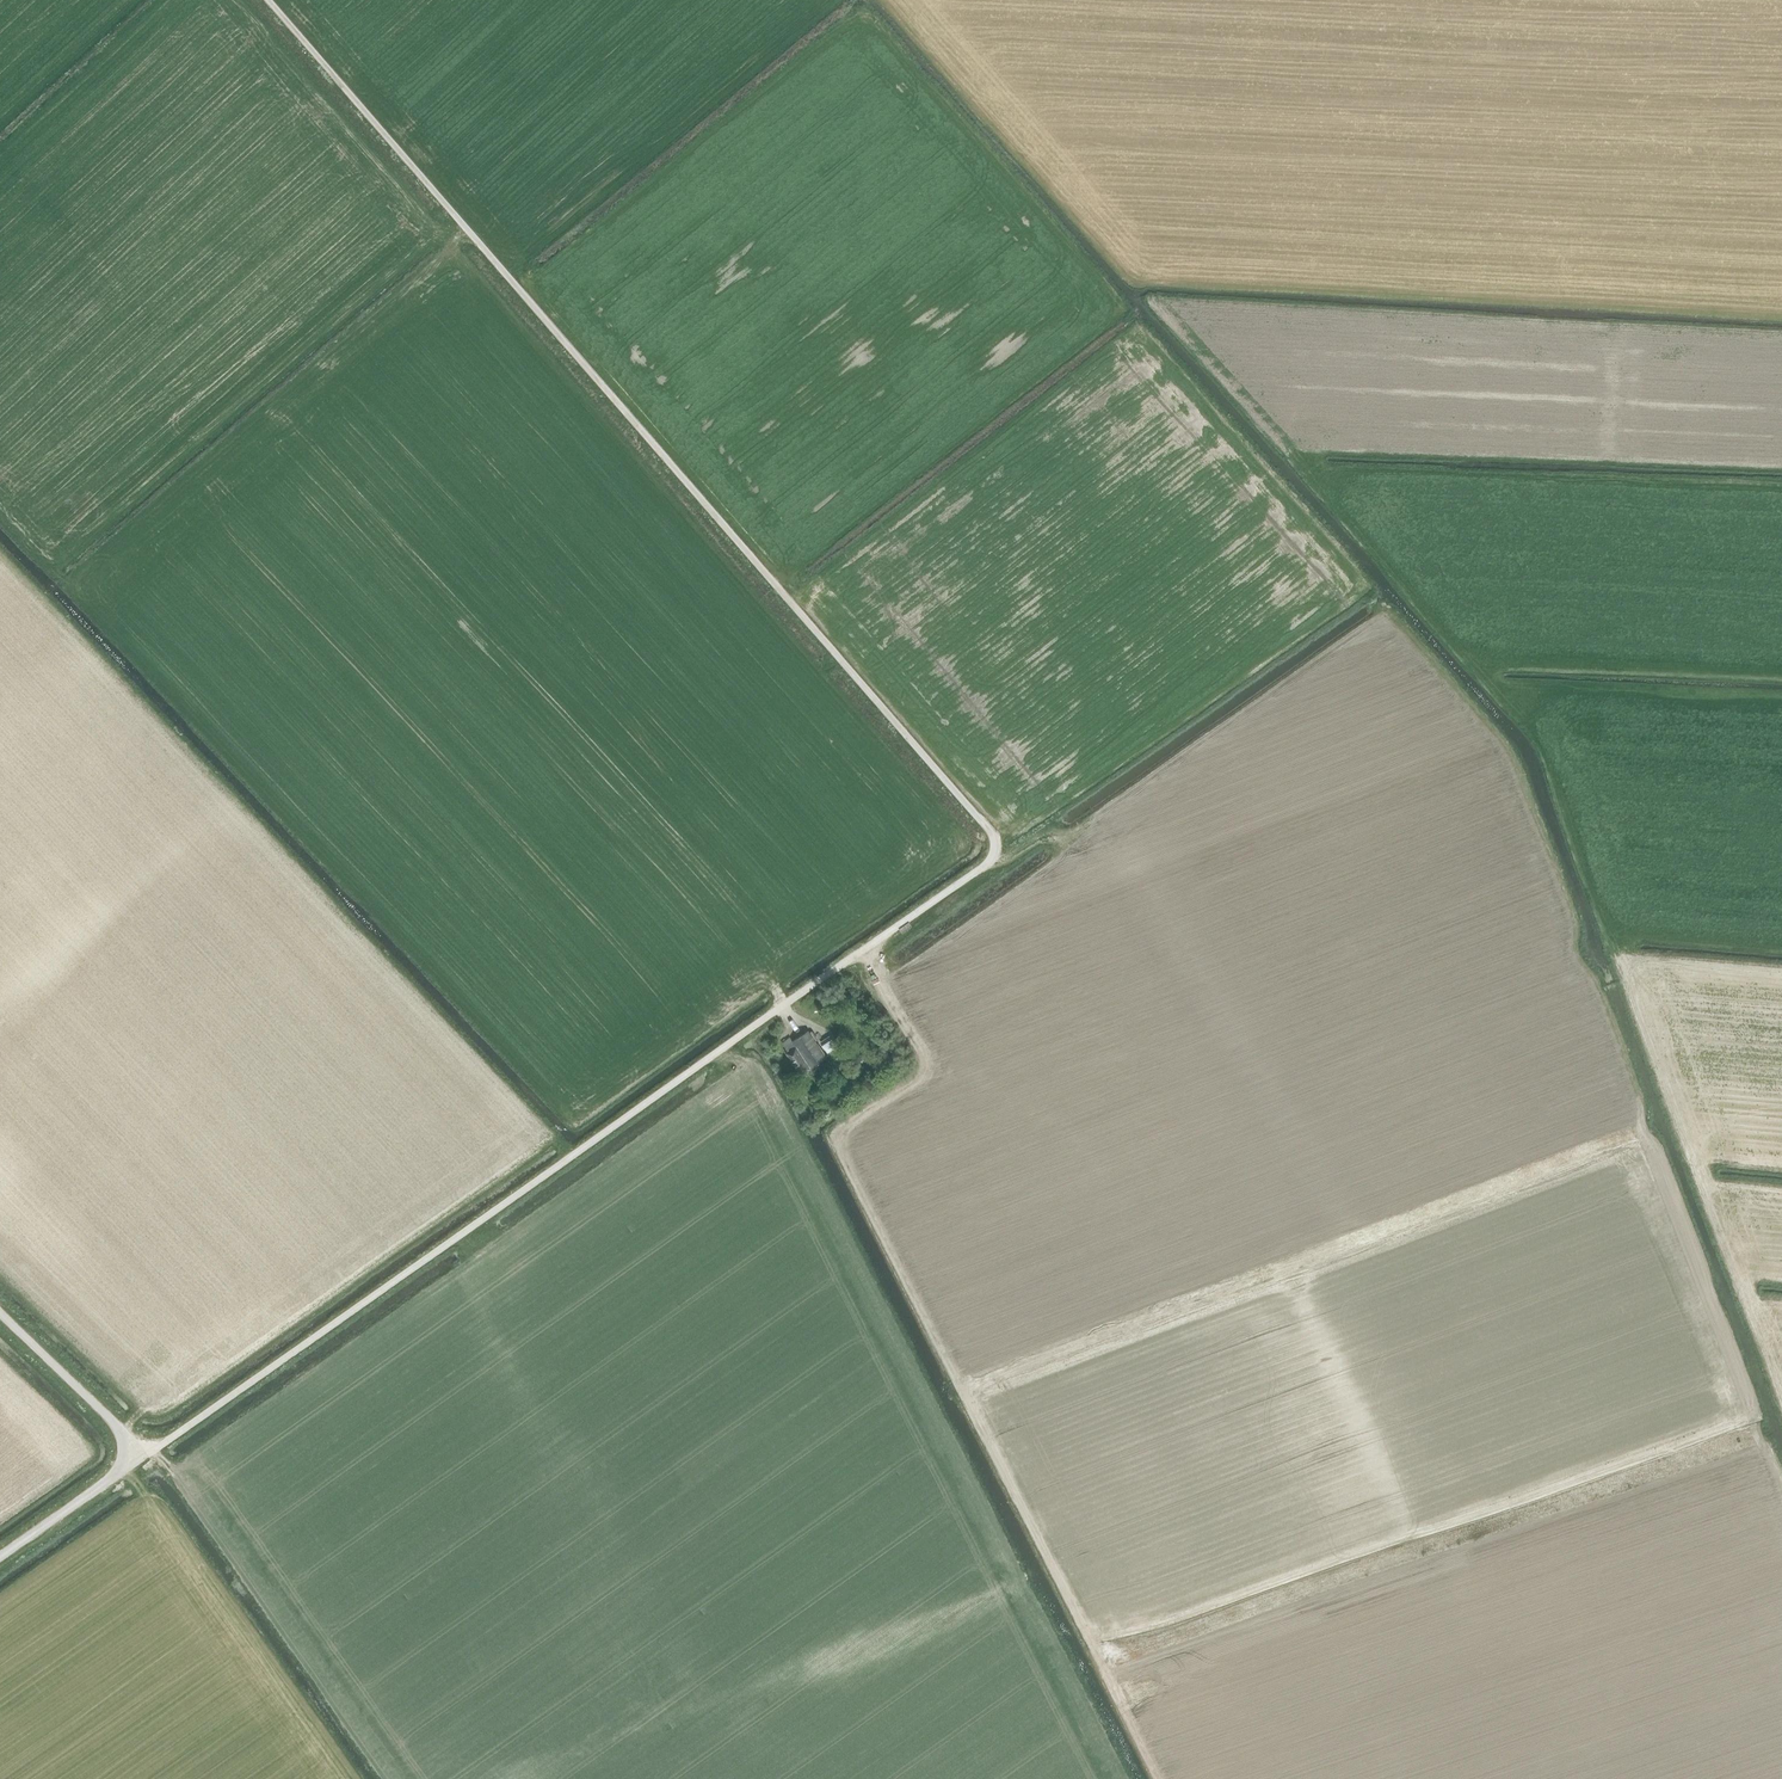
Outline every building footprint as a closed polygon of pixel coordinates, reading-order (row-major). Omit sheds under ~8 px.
[(800,1074),(837,1049),(828,1035),(817,1043),(809,1031),(793,1041),(791,1037),(783,1042),(788,1049),(785,1051),(800,1074)] [(893,1068),(904,1062),(897,1050),(887,1056),(893,1068)]
